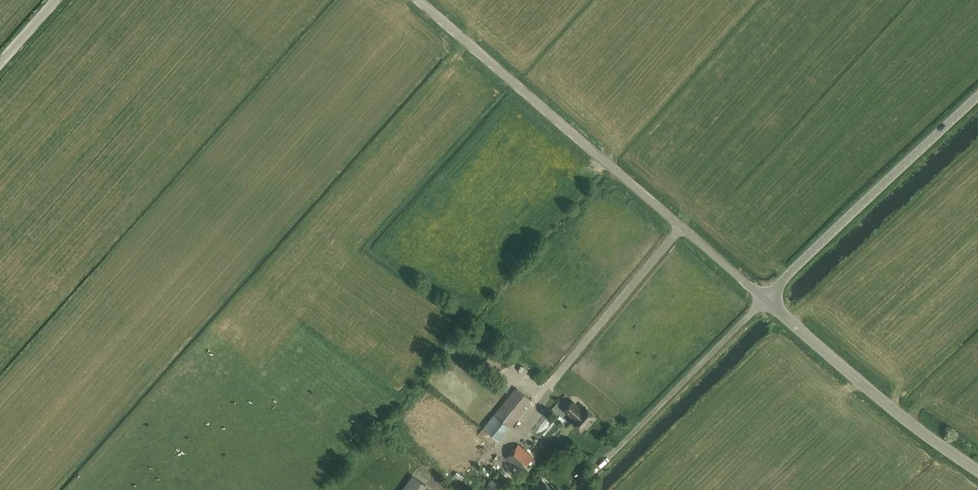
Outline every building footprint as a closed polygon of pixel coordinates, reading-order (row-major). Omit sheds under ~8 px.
[(494,415),(484,428),(498,439),(508,427),(511,428),(532,401),(516,388),(494,415)] [(572,422),(582,431),(595,417),(585,407),(582,411),(572,402),(565,410),(574,419),(572,422)] [(506,458),(524,474),(536,461),(518,445),(506,458)] [(571,454),(568,451),(559,457),(562,461),(571,454)] [(510,474),(515,469),(509,463),(504,468),(510,474)] [(510,483),(499,473),(484,489),(503,489),(510,483)] [(426,486),(412,476),(402,489),(423,489),(426,486)] [(541,479),(530,489),(552,489),(541,479)]
